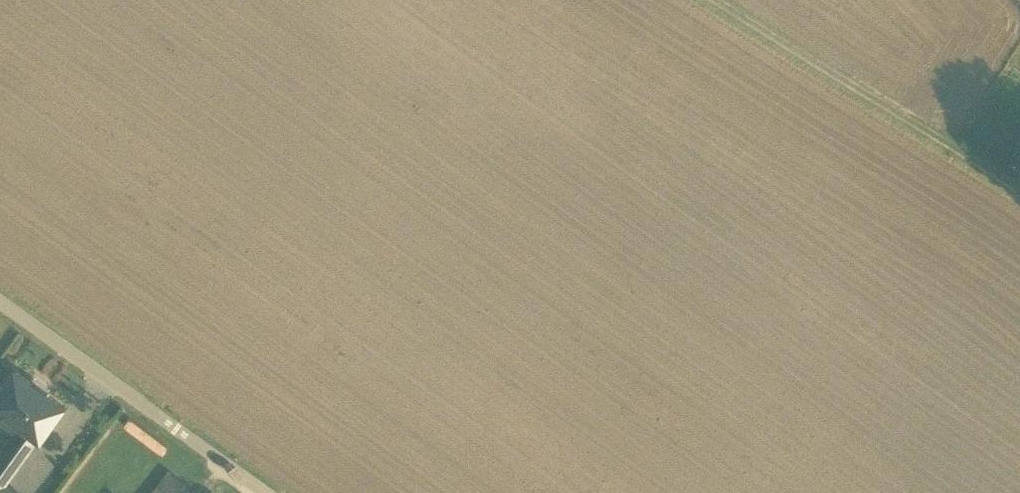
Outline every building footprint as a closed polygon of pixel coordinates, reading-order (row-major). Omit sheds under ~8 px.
[(29,448),(62,403),(13,368),(0,387),(0,408),(4,411),(0,417),(0,420),(13,429),(1,445),(17,456),(25,445),(29,448)] [(86,490),(91,492),(142,492),(146,488),(135,480),(137,477),(133,475),(140,465),(135,461),(138,458),(124,448),(121,451),(116,448),(86,490)] [(5,482),(0,478),(0,492),(21,492),(5,482)]
